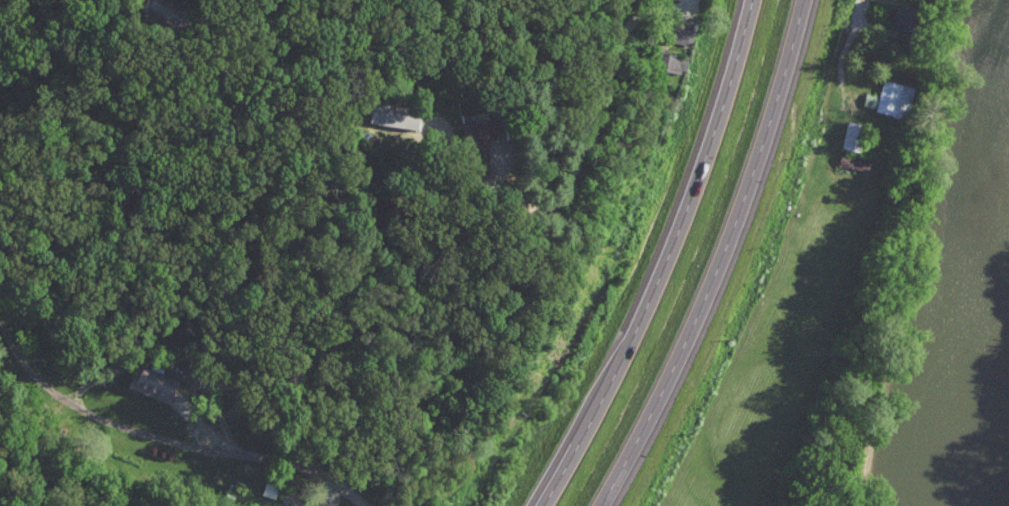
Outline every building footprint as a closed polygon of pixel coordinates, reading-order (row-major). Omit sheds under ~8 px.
[(923,10),(898,4),(891,36),(916,41),(923,10)] [(867,92),(864,107),(908,116),(914,85),(884,79),(881,95),(867,92)] [(492,145),(490,138),(502,135),(496,117),(465,125),(472,151),(492,145)] [(842,146),(860,151),(867,124),(849,120),(842,146)]
